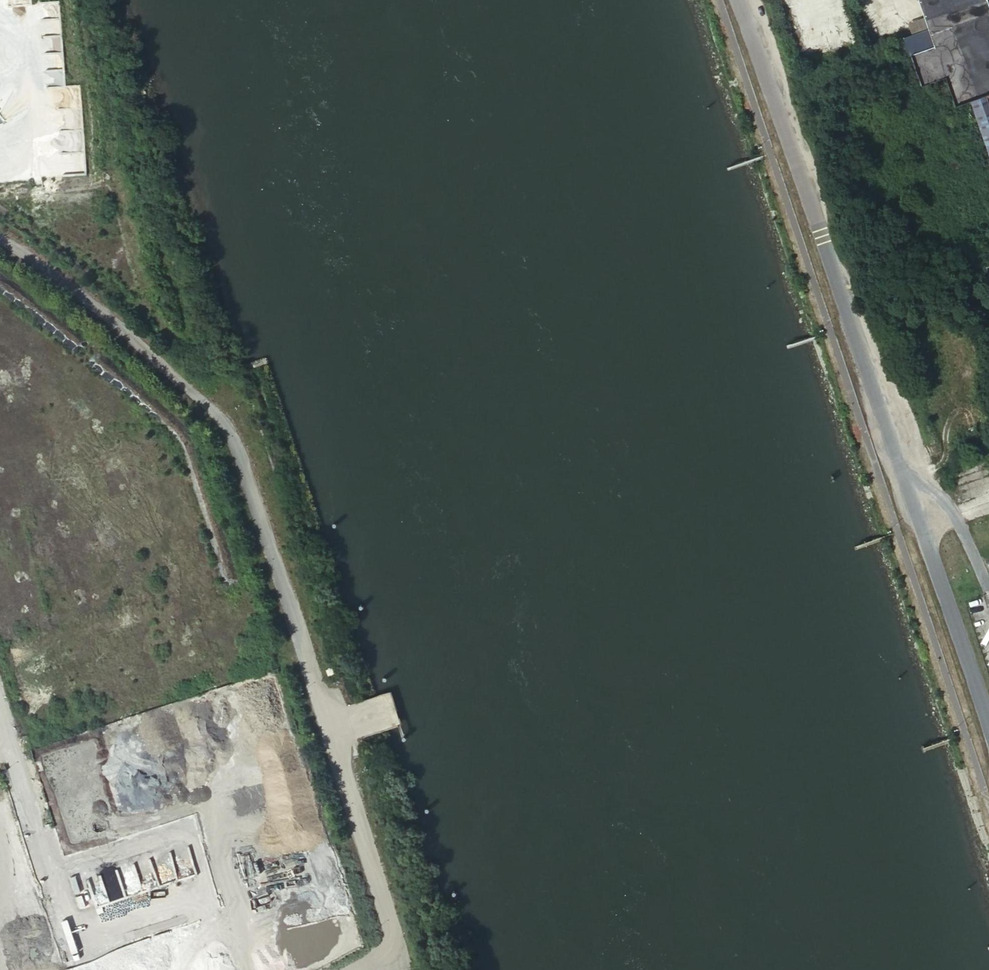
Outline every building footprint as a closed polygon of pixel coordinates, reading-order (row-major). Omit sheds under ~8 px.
[(932,30),(939,49),(917,57),(929,87),(951,79),(962,109),(974,104),(979,114),(988,110),(988,0),(921,0),(932,30)] [(830,54),(842,53),(839,30),(827,32),(830,54)] [(939,49),(932,30),(908,38),(915,58),(917,57),(939,49)] [(979,114),(988,140),(988,110),(979,114)] [(44,769),(41,759),(34,761),(37,771),(44,769)] [(201,834),(69,877),(81,914),(213,871),(201,834)]
